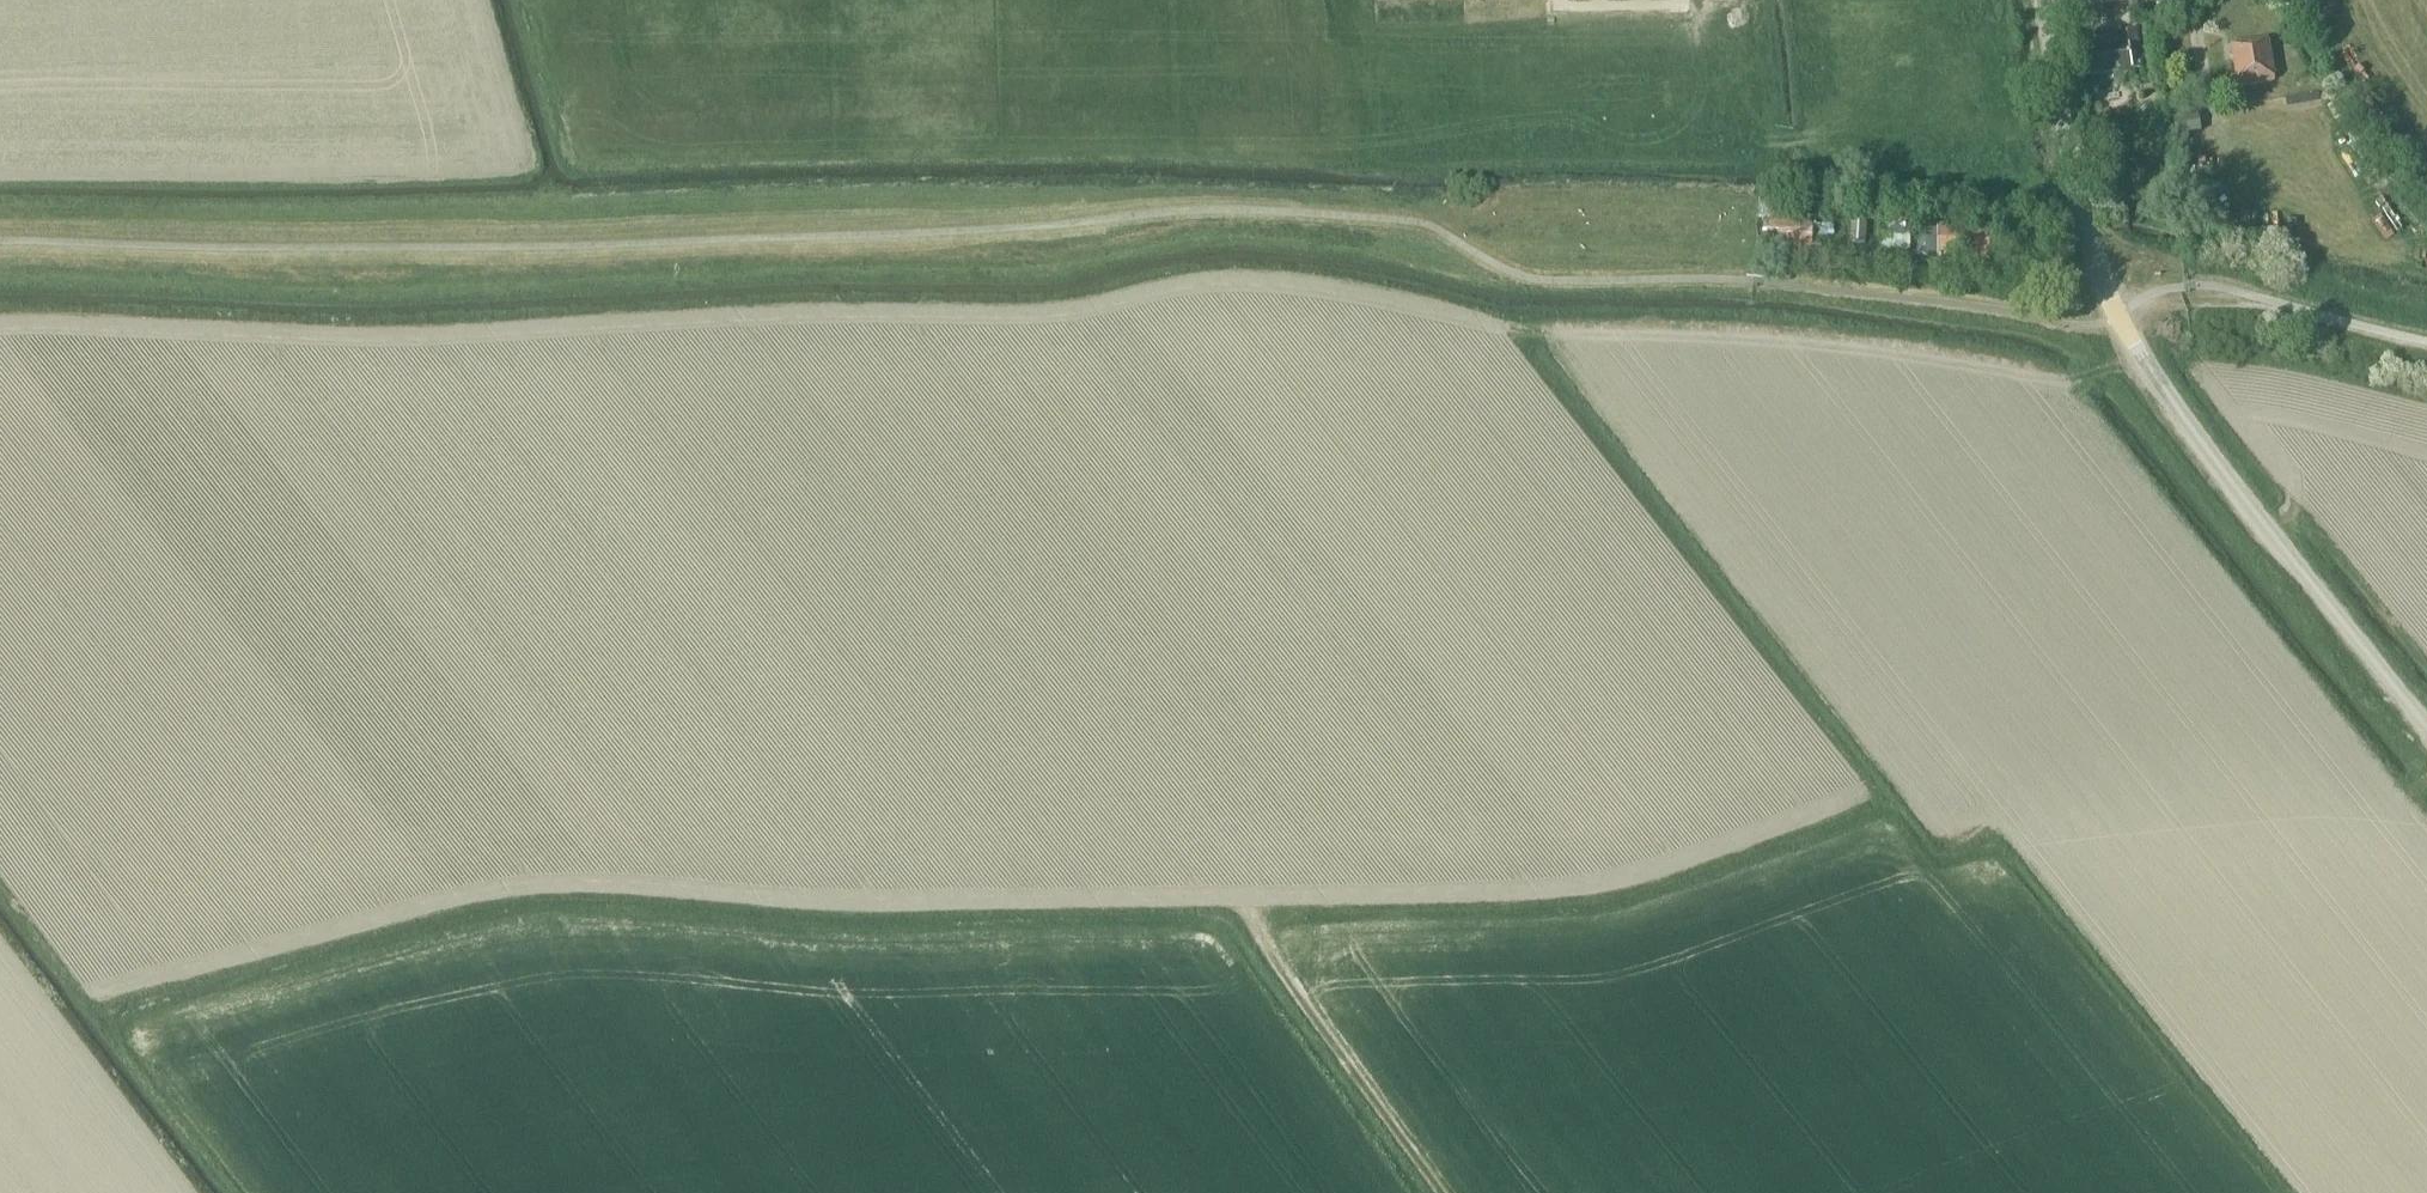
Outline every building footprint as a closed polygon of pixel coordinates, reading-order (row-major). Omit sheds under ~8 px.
[(2085,8),(2127,3),(2127,0),(2083,0),(2085,8)] [(2131,10),(2138,9),(2137,0),(2130,0),(2131,10)] [(2077,77),(2132,70),(2143,68),(2139,29),(2100,35),(2101,48),(2074,51),(2077,77)] [(2240,84),(2277,78),(2270,37),(2233,43),(2240,84)] [(2102,202),(2119,210),(2126,196),(2109,188),(2102,202)] [(1791,200),(1759,198),(1758,217),(1770,218),(1769,222),(1764,222),(1762,245),(1812,249),(1814,226),(1787,223),(1791,200)] [(1867,215),(1852,214),(1850,244),(1865,245),(1867,215)] [(1914,247),(1913,221),(1882,222),(1883,248),(1914,247)] [(1939,227),(1938,256),(1941,256),(1989,259),(1991,230),(1939,227)]
